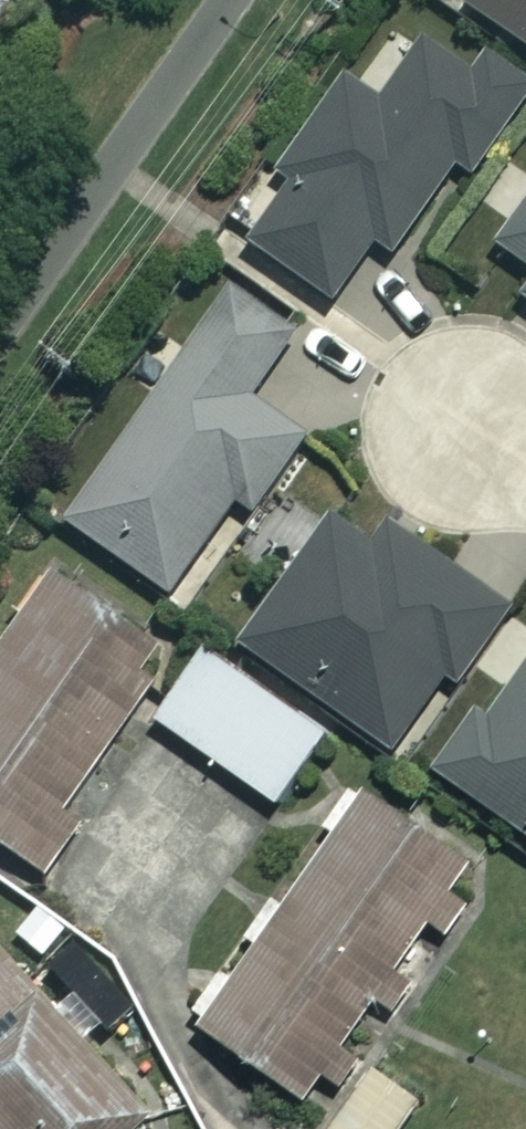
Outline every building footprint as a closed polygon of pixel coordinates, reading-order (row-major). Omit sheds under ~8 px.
[(462,5),(525,48),(525,0),(466,0),(462,5)] [(436,21),(378,105),(338,77),(277,165),(297,179),(247,250),(328,307),(373,242),(391,255),(455,164),(469,174),(525,92),(525,84),(436,21)] [(497,246),(525,267),(525,206),(497,246)] [(235,497),(250,508),(296,445),(310,455),(350,399),(295,360),(306,345),(228,288),(62,518),(166,593),(235,497)] [(504,606),(341,497),(239,651),(392,752),(446,670),(457,677),(504,606)] [(37,866),(178,653),(49,568),(0,642),(0,842),(37,866)] [(324,733),(202,646),(151,718),(273,805),(324,733)] [(445,778),(525,837),(525,666),(445,778)] [(467,870),(361,795),(198,1028),(305,1102),(467,870)] [(0,964),(0,1128),(129,1128),(149,1108),(0,964)] [(368,1070),(327,1128),(397,1128),(415,1103),(368,1070)]
